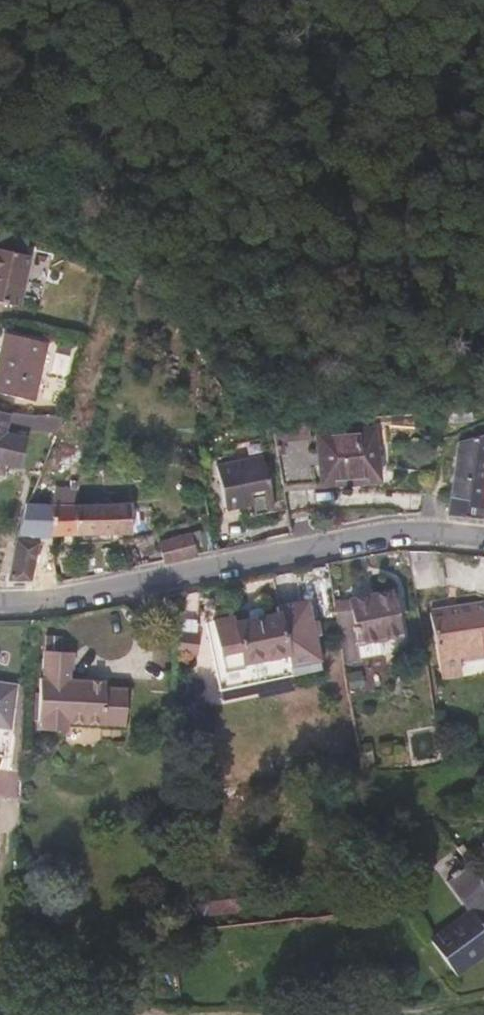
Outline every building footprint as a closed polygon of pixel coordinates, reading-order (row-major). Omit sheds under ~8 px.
[(28,250),(0,243),(0,296),(15,300),(28,250)] [(46,339),(5,328),(0,349),(0,386),(32,395),(46,339)] [(25,428),(3,425),(6,413),(21,415),(21,419),(52,426),(57,413),(43,411),(42,405),(6,407),(0,406),(0,456),(19,459),(25,428)] [(275,440),(310,432),(307,416),(272,423),(275,440)] [(376,473),(376,466),(375,421),(318,422),(319,475),(376,473)] [(460,444),(454,478),(483,481),(483,437),(460,444)] [(58,465),(66,444),(52,438),(44,460),(58,465)] [(267,481),(260,444),(213,452),(222,493),(248,488),(248,485),(259,483),(262,497),(270,495),(267,481)] [(308,497),(302,465),(278,470),(284,502),(308,497)] [(52,572),(50,534),(54,497),(71,496),(72,475),(66,475),(65,484),(53,483),(53,490),(43,489),(43,497),(25,497),(11,553),(5,583),(27,580),(27,575),(52,572)] [(483,504),(483,481),(454,478),(448,517),(481,521),(483,504)] [(72,532),(71,496),(54,497),(50,534),(72,532)] [(129,527),(127,496),(71,496),(72,532),(123,528),(129,527)] [(195,549),(189,525),(160,530),(164,555),(195,549)] [(135,561),(132,539),(125,540),(128,562),(135,561)] [(11,553),(0,551),(0,553),(0,583),(5,583),(11,553)] [(399,638),(390,591),(349,599),(349,603),(338,605),(339,612),(335,613),(344,664),(361,661),(358,646),(399,638)] [(268,682),(293,676),(320,670),(305,604),(279,609),(281,617),(236,627),(234,618),(207,624),(219,685),(266,675),(268,682)] [(430,614),(441,678),(462,675),(460,662),(483,657),(483,604),(430,614)] [(192,677),(198,625),(178,624),(172,675),(192,677)] [(125,730),(128,691),(106,690),(106,685),(70,683),(71,674),(74,674),(75,655),(44,653),(44,680),(39,680),(37,724),(41,724),(41,732),(67,734),(67,726),(125,730)] [(364,688),(362,672),(345,675),(348,690),(364,688)] [(15,688),(0,686),(0,756),(5,757),(15,688)] [(472,867),(449,885),(469,913),(431,941),(457,976),(483,956),(483,885),(472,867)]
